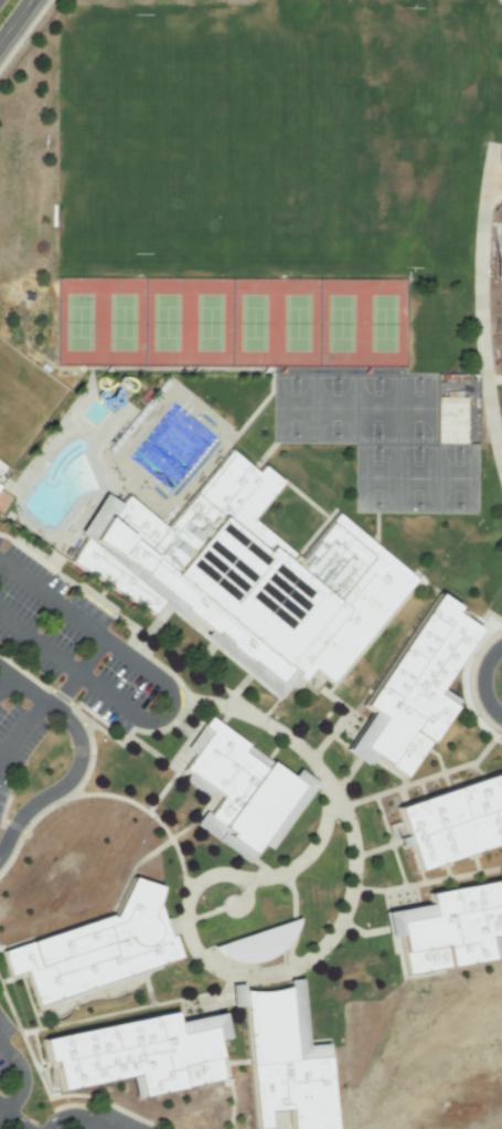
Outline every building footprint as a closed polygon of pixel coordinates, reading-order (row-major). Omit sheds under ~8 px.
[(105,523),(125,497),(164,529),(227,451),(250,469),(165,572),(105,523)] [(260,465),(281,482),(250,520),(298,559),(335,513),(417,579),(330,685),(324,680),(319,688),(313,694),(313,695),(303,687),(286,673),(170,577),(260,465)] [(88,555),(162,604),(142,634),(68,585),(88,555)] [(439,594),(484,624),(482,627),(480,631),(437,696),(455,708),(406,782),(361,752),(376,729),(381,721),(363,710),(439,594)] [(207,711),(247,740),(243,746),(266,762),(270,757),(291,772),(302,780),(252,851),(228,833),(233,827),(210,811),(223,792),(184,763),(211,728),(201,720),(207,711)] [(400,806),(501,772),(501,844),(423,872),(400,806)] [(131,874),(161,883),(158,898),(170,933),(175,931),(183,952),(146,966),(140,967),(36,1003),(26,975),(25,971),(24,969),(8,975),(0,951),(63,929),(111,912),(131,874)] [(425,898),(501,882),(501,937),(487,940),(488,950),(491,962),(405,980),(394,926),(429,919),(426,905),(425,898)] [(331,1079),(335,1128),(290,1128),(288,1108),(268,1109),(269,1127),(256,1128),(245,981),(293,977),(299,1056),(309,1055),(310,1062),(330,1061),(331,1079)] [(172,1007),(175,1028),(182,1027),(211,1022),(217,1051),(222,1075),(136,1093),(131,1070),(46,1088),(36,1034),(172,1007)]
